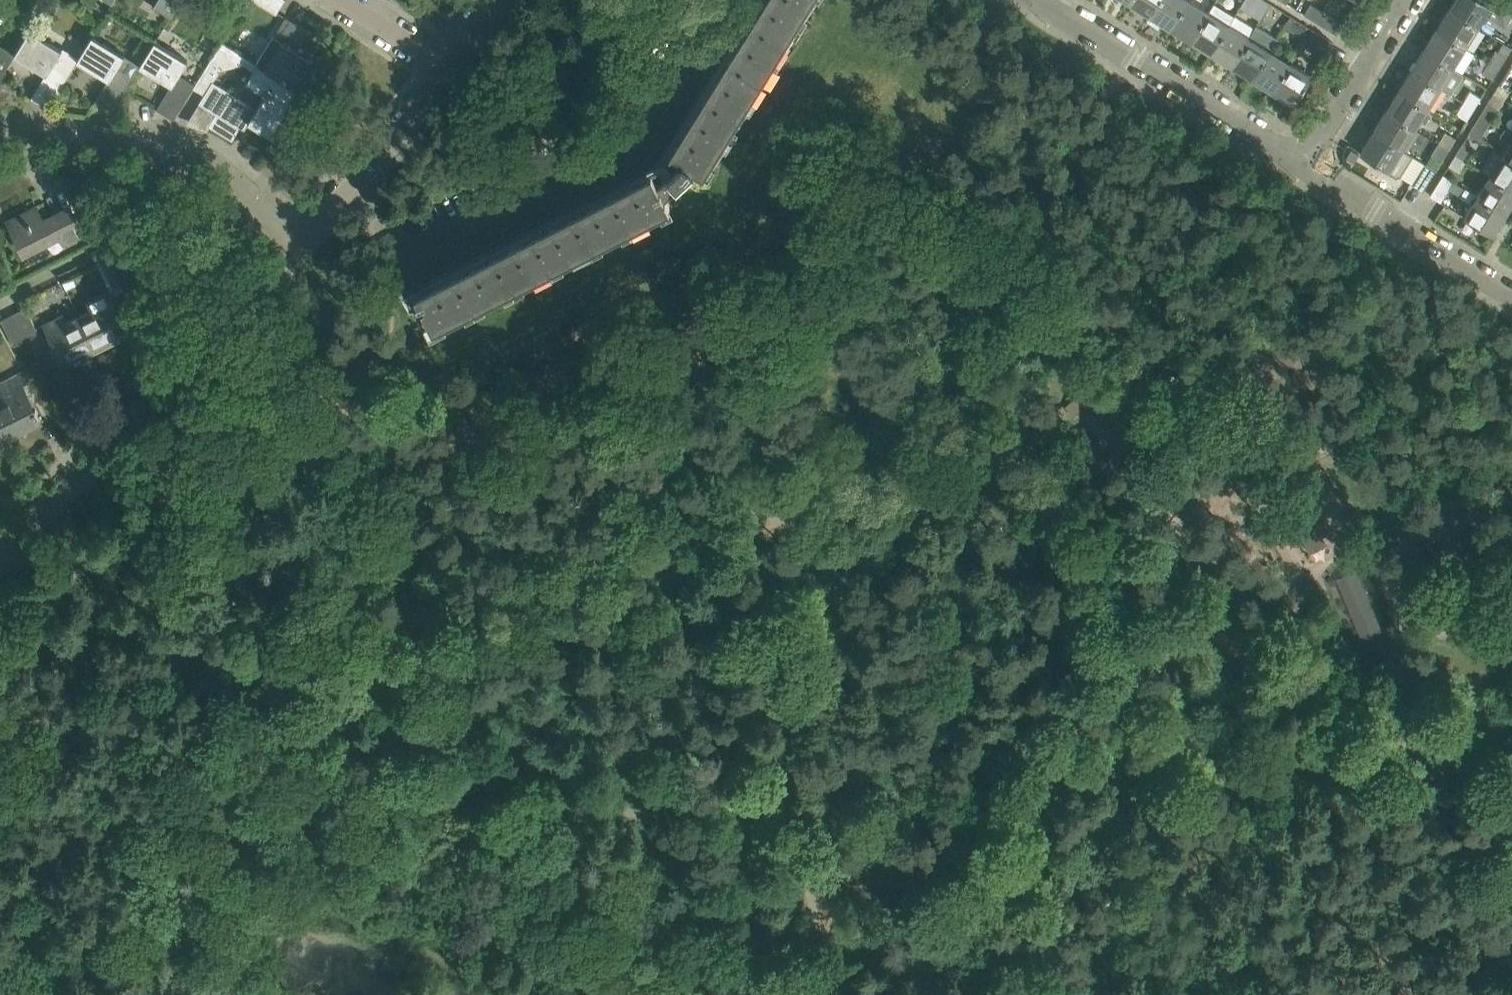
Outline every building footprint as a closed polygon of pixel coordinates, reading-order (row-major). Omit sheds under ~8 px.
[(153,6),(170,17),(181,0),(157,0),(153,6)] [(277,12),(284,0),(258,0),(277,12)] [(669,149),(670,150),(669,152),(667,151),(652,159),(654,163),(651,165),(648,160),(412,281),(427,310),(421,312),(425,320),(430,329),(430,330),(495,297),(604,241),(672,206),(670,202),(664,190),(693,164),(703,169),(808,0),(761,0),(669,149)] [(1150,15),(1159,0),(1130,0),(1129,2),(1150,15)] [(1150,15),(1146,20),(1158,27),(1161,22),(1170,27),(1187,0),(1159,0),(1150,15)] [(1190,40),(1208,11),(1190,0),(1187,0),(1170,27),(1190,40)] [(1239,7),(1259,20),(1270,2),(1266,0),(1243,0),(1239,7)] [(1511,12),(1511,4),(1506,0),(1454,0),(1449,8),(1477,26),(1484,13),(1504,25),(1511,12)] [(1208,11),(1190,40),(1211,52),(1228,24),(1234,15),(1214,2),(1208,11)] [(1303,13),(1315,21),(1322,10),(1310,3),(1303,13)] [(1477,26),(1449,8),(1436,28),(1464,46),(1477,26)] [(1343,23),(1322,10),(1315,21),(1336,34),(1343,23)] [(1284,26),(1304,38),(1311,28),(1291,15),(1284,26)] [(273,34),(256,62),(298,88),(315,61),(312,59),(312,58),(309,55),(308,57),(303,54),(307,48),(306,48),(306,46),(306,45),(311,36),(311,35),(312,34),(311,33),(311,32),(311,31),(310,31),(309,30),(286,16),(274,35),(273,34)] [(1249,37),(1228,24),(1211,52),(1231,65),(1249,37)] [(1249,37),(1231,65),(1252,78),(1269,49),(1277,37),(1256,24),(1249,37)] [(1332,41),(1311,28),(1304,38),(1325,51),(1332,41)] [(1451,66),(1464,46),(1436,28),(1423,49),(1451,66)] [(14,53),(15,54),(52,77),(37,101),(48,107),(77,60),(76,59),(77,58),(29,29),(14,53)] [(77,58),(76,59),(77,60),(115,82),(100,106),(111,113),(132,78),(140,65),(139,65),(140,64),(92,34),(77,58)] [(140,64),(139,65),(140,65),(177,88),(162,112),(173,118),(193,87),(195,83),(179,74),(188,60),(155,40),(140,64)] [(238,127),(243,130),(249,122),(270,134),(298,88),(256,62),(221,40),(195,83),(193,87),(204,94),(199,102),(217,114),(211,124),(209,123),(209,124),(232,139),(233,138),(231,137),(238,127)] [(15,54),(14,53),(12,52),(0,44),(0,78),(15,54)] [(1252,78),(1272,90),(1290,62),(1269,49),(1252,78)] [(1451,66),(1423,49),(1410,70),(1439,87),(1451,66)] [(1496,49),(1489,61),(1499,67),(1506,55),(1496,49)] [(1492,78),(1499,67),(1489,61),(1482,72),(1492,78)] [(1311,75),(1290,62),(1272,90),(1293,103),(1311,75)] [(1426,107),(1439,87),(1410,70),(1398,90),(1426,107)] [(1499,83),(1510,90),(1511,86),(1511,75),(1506,72),(1499,83)] [(1426,107),(1398,90),(1385,110),(1414,127),(1426,107)] [(1471,90),(1464,102),(1473,108),(1481,96),(1471,90)] [(1488,101),(1481,113),(1492,119),(1499,108),(1488,101)] [(1467,119),(1473,108),(1464,102),(1457,112),(1467,119)] [(1401,148),(1414,127),(1385,110),(1373,130),(1401,148)] [(1485,131),(1492,119),(1481,113),(1474,124),(1485,131)] [(1502,154),(1511,160),(1511,132),(1505,127),(1500,135),(1510,141),(1502,154)] [(1413,155),(1401,148),(1373,130),(1360,151),(1388,168),(1388,172),(1396,177),(1399,175),(1400,176),(1413,155)] [(1446,131),(1438,143),(1448,149),(1456,137),(1446,131)] [(1474,148),(1463,141),(1455,153),(1466,160),(1474,148)] [(1441,160),(1448,149),(1438,143),(1432,154),(1441,160)] [(1480,168),(1490,174),(1511,188),(1511,160),(1502,154),(1493,148),(1480,168)] [(1459,170),(1466,160),(1455,153),(1449,164),(1459,170)] [(1423,190),(1436,169),(1425,163),(1412,184),(1413,184),(1423,190)] [(1430,195),(1440,201),(1453,180),(1443,174),(1430,195)] [(1477,195),(1505,213),(1511,202),(1511,188),(1490,174),(1477,195)] [(1464,216),(1492,234),(1505,213),(1477,195),(1465,187),(1460,196),(1472,203),(1464,216)] [(37,205),(7,220),(21,249),(23,253),(38,245),(60,234),(63,242),(65,241),(64,240),(83,231),(83,232),(84,231),(71,204),(43,218),(37,205)] [(110,218),(99,224),(104,235),(116,229),(110,218)] [(161,267),(141,228),(140,226),(104,244),(103,244),(109,254),(126,287),(129,294),(162,277),(158,269),(161,267)] [(109,254),(103,244),(91,251),(96,260),(109,254)] [(126,287),(109,254),(96,260),(97,262),(101,269),(113,294),(126,287)] [(93,309),(79,315),(95,347),(126,331),(122,324),(123,323),(121,318),(119,318),(106,292),(89,301),(93,309)] [(39,331),(37,332),(25,307),(12,313),(25,338),(39,367),(54,360),(39,331)] [(13,344),(25,338),(12,313),(0,319),(13,344)] [(64,362),(95,347),(79,315),(66,322),(62,314),(45,323),(64,362)] [(0,401),(0,417),(9,436),(41,420),(37,413),(38,412),(35,406),(34,407),(27,392),(38,386),(28,367),(0,381),(0,382),(8,397),(0,401)] [(9,436),(0,417),(0,440),(9,436)] [(1314,523),(1299,531),(1309,549),(1324,541),(1314,523)]
